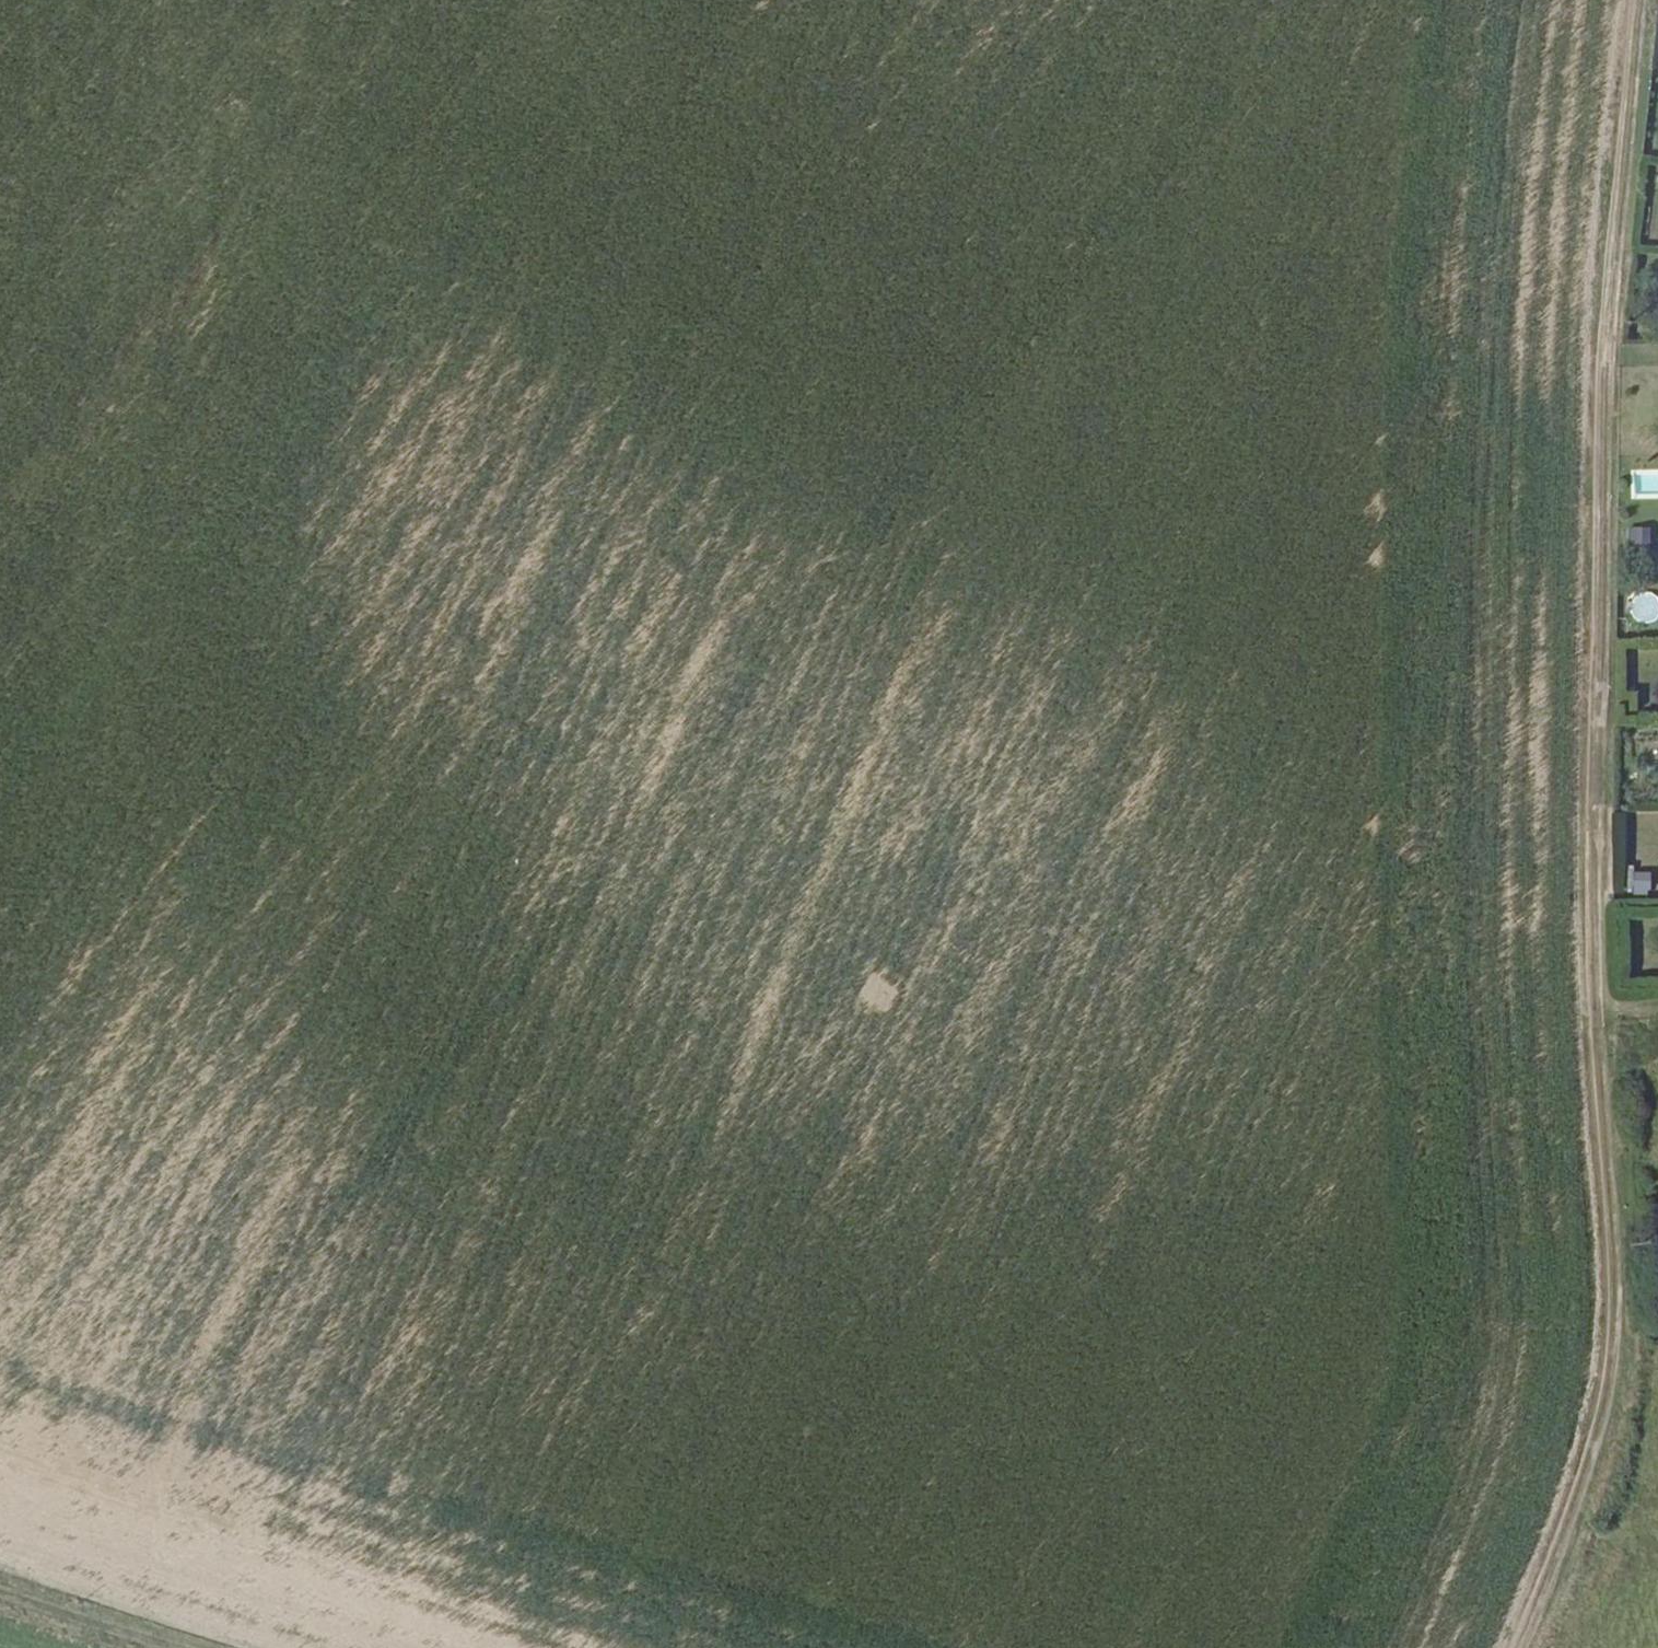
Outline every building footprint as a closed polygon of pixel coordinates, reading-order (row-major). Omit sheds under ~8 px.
[(1630,600),(1634,622),(1657,618),(1657,607),(1656,595),(1630,600)] [(1650,896),(1650,874),(1631,874),(1631,896),(1650,896)]
